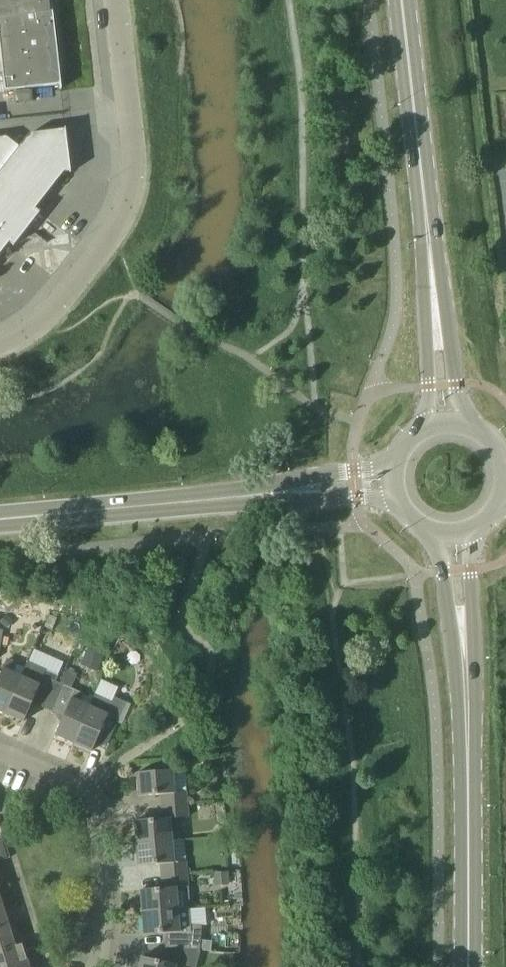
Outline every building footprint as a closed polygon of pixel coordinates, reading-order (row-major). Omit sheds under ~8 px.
[(5,91),(59,85),(60,90),(62,89),(51,0),(0,0),(0,48),(5,91)] [(27,229),(40,212),(40,211),(39,212),(35,209),(64,172),(70,172),(70,173),(71,173),(65,128),(64,128),(65,129),(30,134),(20,147),(7,137),(0,137),(0,208),(27,229)] [(0,208),(0,254),(9,242),(13,245),(13,246),(14,246),(27,229),(0,208)] [(5,713),(25,668),(7,660),(0,676),(0,711),(5,713)] [(27,664),(25,668),(5,713),(24,722),(32,702),(42,707),(54,680),(55,681),(58,675),(45,670),(44,672),(27,664)] [(55,735),(73,743),(92,700),(84,696),(85,694),(71,688),(77,674),(66,669),(60,683),(64,685),(53,711),(63,716),(55,735)] [(60,683),(55,681),(54,680),(42,707),(53,711),(64,685),(60,683)] [(95,694),(92,700),(73,743),(92,751),(106,718),(117,723),(126,702),(114,697),(112,702),(95,694)] [(162,807),(187,805),(186,792),(175,793),(173,770),(137,774),(139,797),(162,795),(162,807)] [(137,844),(173,841),(171,819),(189,817),(187,805),(162,807),(163,819),(135,821),(137,844)] [(162,877),(188,875),(186,861),(175,862),(173,841),(137,844),(138,866),(161,865),(162,877)] [(5,844),(0,845),(0,858),(8,856),(5,844)] [(215,886),(227,885),(226,873),(214,874),(215,886)] [(190,910),(188,887),(188,875),(162,877),(163,889),(141,890),(143,914),(190,910)] [(9,927),(3,906),(0,907),(0,930),(9,927)] [(165,948),(190,950),(199,950),(200,942),(201,926),(190,925),(190,910),(143,914),(144,935),(166,934),(165,948)] [(15,946),(9,927),(0,930),(0,952),(15,948),(15,946)] [(200,942),(199,950),(209,951),(210,943),(200,942)] [(29,966),(22,944),(15,946),(15,948),(0,952),(0,966),(25,966),(29,966)] [(190,950),(165,948),(164,963),(142,957),(139,966),(195,966),(198,954),(199,950),(190,950)]
